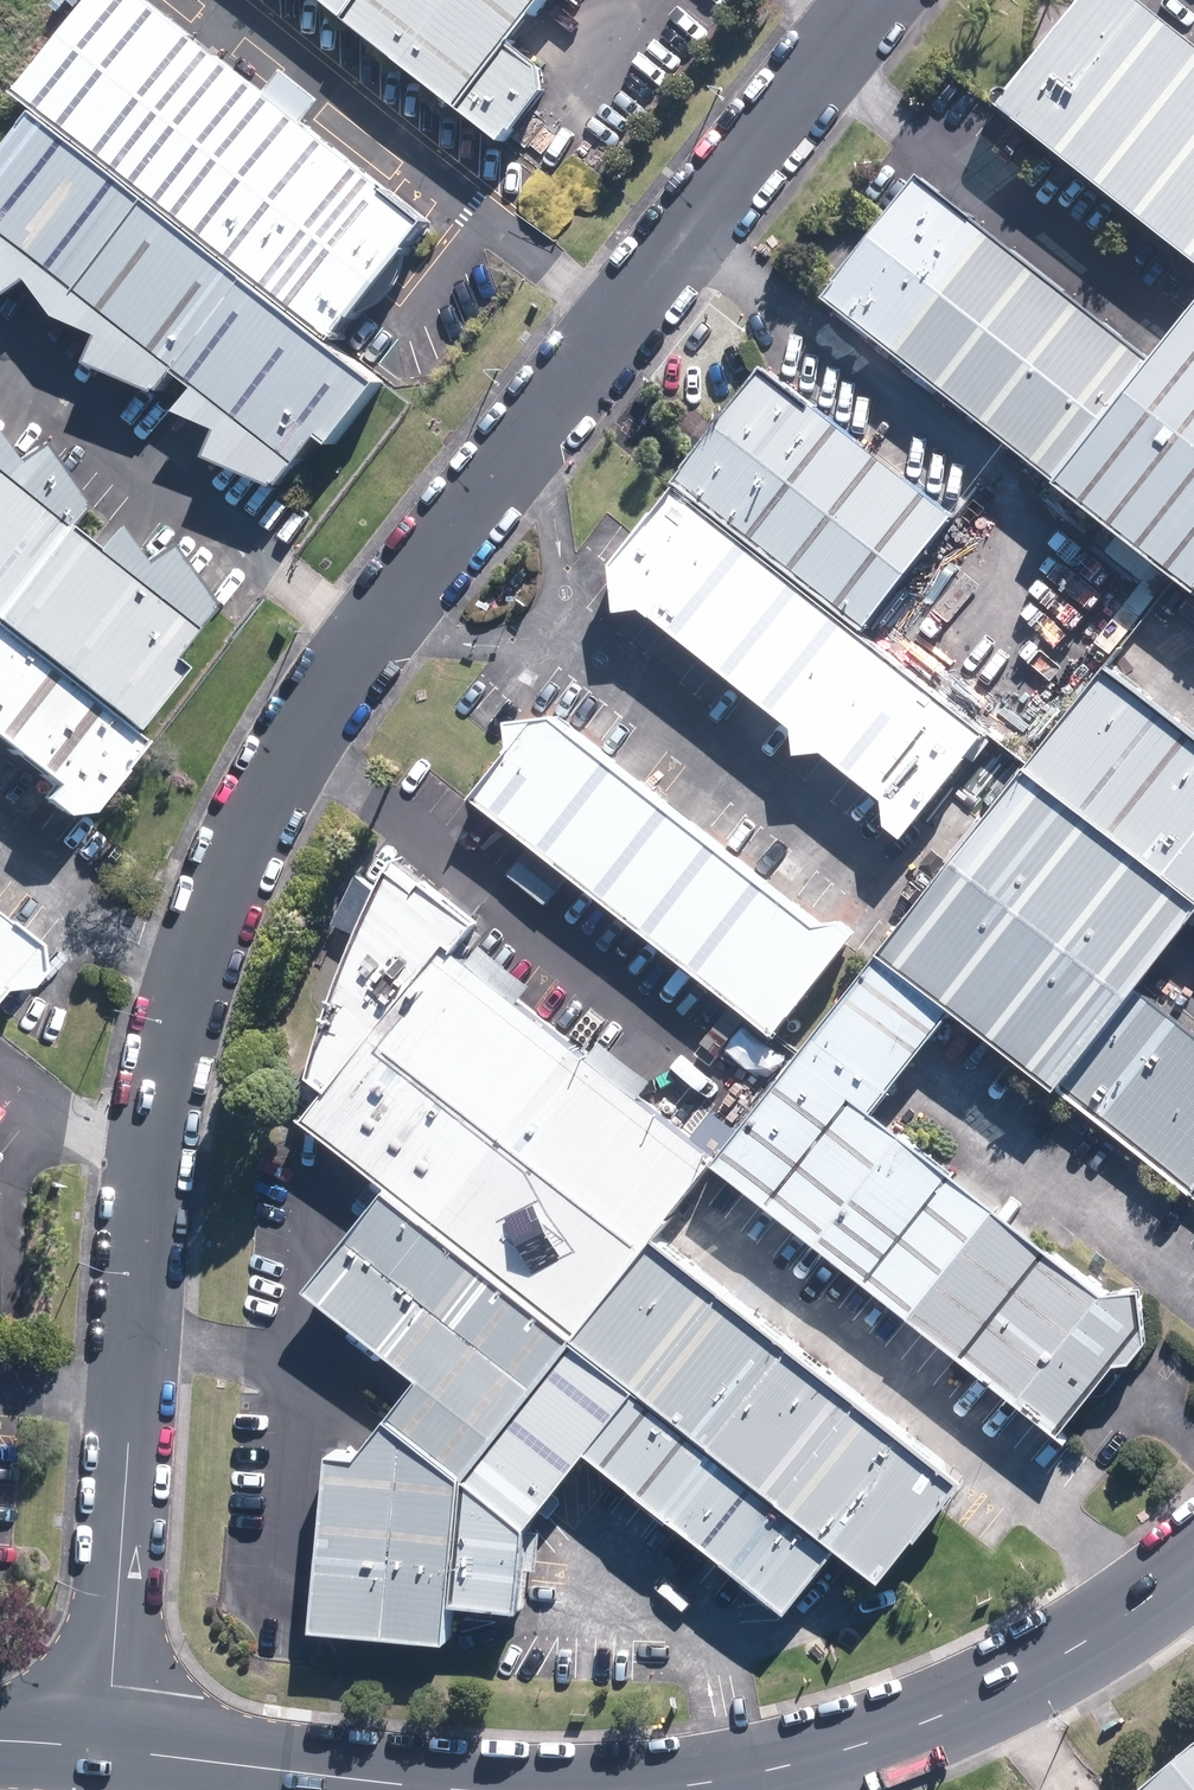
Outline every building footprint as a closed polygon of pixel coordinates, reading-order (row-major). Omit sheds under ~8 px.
[(144,0),(105,0),(22,101),(45,120),(333,353),(431,233),(144,0)] [(344,25),(364,0),(313,0),(344,25)] [(344,25),(496,148),(543,90),(494,50),(535,0),(364,0),(344,25)] [(1122,0),(1084,0),(995,105),(1193,272),(1193,60),(1122,0)] [(333,353),(45,120),(0,156),(0,215),(2,216),(0,217),(0,290),(15,312),(40,294),(63,323),(101,344),(90,372),(163,406),(185,383),(202,395),(179,420),(221,436),(212,462),(284,495),(297,478),(306,484),(381,392),(333,353)] [(829,304),(1054,488),(1145,377),(920,193),(829,304)] [(1193,604),(1193,319),(1145,377),(1054,488),(1193,604)] [(775,382),(689,489),(868,632),(955,524),(775,382)] [(868,632),(689,489),(617,577),(621,626),(646,622),(786,736),(789,761),(828,762),(883,808),(880,832),(898,847),(991,729),(868,632)] [(0,495),(0,650),(102,736),(193,652),(0,495)] [(102,736),(0,654),(0,800),(30,824),(102,736)] [(1033,784),(1193,911),(1193,742),(1116,681),(1033,784)] [(475,799),(776,1043),(866,941),(845,922),(795,921),(546,713),(475,799)] [(1033,784),(886,969),(954,1023),(1177,1199),(1193,1178),(1193,1040),(1147,1003),(1193,943),(1193,911),(1033,784)] [(397,1197),(589,1348),(668,1247),(718,1181),(728,1172),(461,963),(484,934),(405,872),(356,972),(315,1084),(347,1106),(322,1138),(397,1197)] [(34,951),(0,924),(0,992),(34,951)] [(954,1023),(886,969),(728,1172),(718,1181),(1054,1446),(1147,1329),(878,1118),(954,1023)] [(798,1626),(854,1556),(589,1348),(397,1197),(311,1300),(425,1392),(367,1466),(340,1466),(322,1640),(444,1647),(449,1607),(519,1612),(524,1562),(603,1467),(798,1626)] [(975,1489),(668,1247),(589,1348),(854,1556),(896,1589),(975,1489)] [(1179,1789),(1193,1789),(1193,1778),(1179,1789)]
